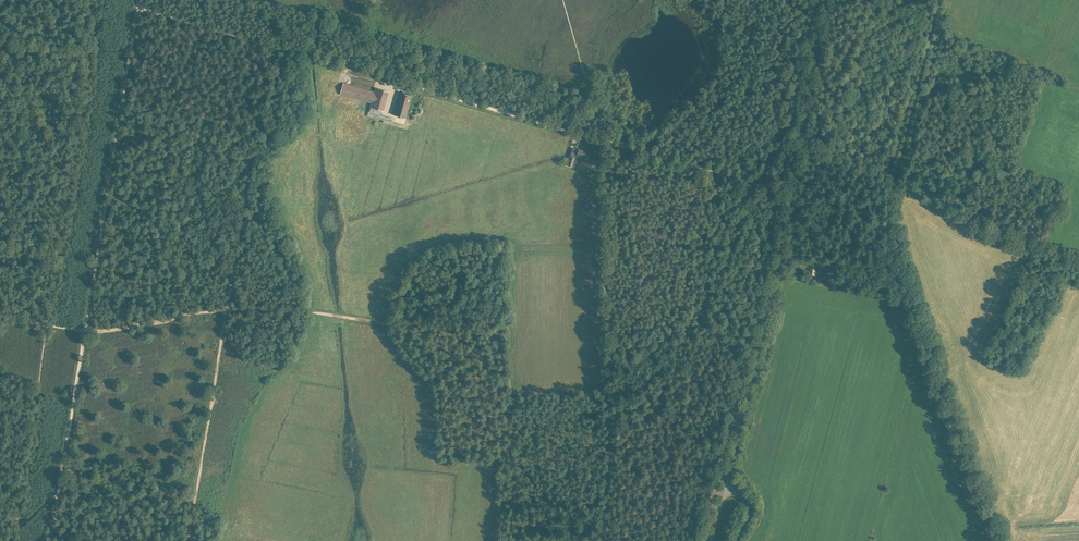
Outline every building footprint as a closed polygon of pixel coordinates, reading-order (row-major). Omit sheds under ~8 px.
[(384,112),(389,92),(375,88),(374,92),(343,83),(340,94),(371,103),(370,108),(371,108),(370,113),(366,111),(368,105),(358,102),(355,113),(383,121),(383,123),(389,125),(391,118),(381,116),(383,111),(384,112)] [(398,99),(394,115),(405,119),(411,96),(401,93),(399,99),(398,99)] [(572,148),(570,157),(577,159),(578,155),(589,158),(591,152),(579,149),(578,150),(572,148)] [(570,157),(567,166),(574,168),(577,159),(570,157)] [(821,263),(821,261),(807,260),(807,264),(810,264),(809,277),(813,278),(813,275),(815,275),(816,268),(817,267),(820,271),(825,267),(822,263),(821,263)]
